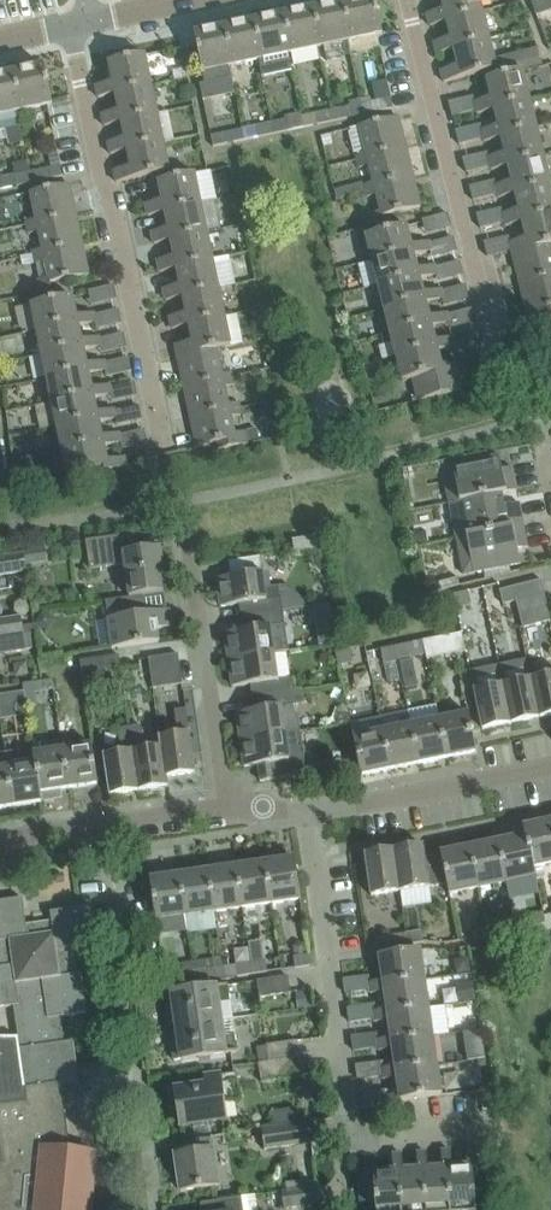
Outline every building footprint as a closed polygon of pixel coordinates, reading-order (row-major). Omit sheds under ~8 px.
[(343,3),(351,40),(382,34),(375,0),(357,0),(343,3)] [(447,22),(447,21),(482,12),(479,0),(441,0),(444,10),(427,14),(430,26),(447,22)] [(343,3),(314,9),(322,46),(351,40),(343,3)] [(314,9),(284,16),(292,53),(322,46),(314,9)] [(436,54),(454,50),(453,49),(489,40),(482,12),(447,21),(447,22),(451,38),(434,42),(436,54)] [(262,59),(258,60),(262,76),(274,73),(274,71),(291,68),(288,54),(292,53),(284,16),(254,22),(262,59)] [(232,65),(258,60),(262,59),(254,22),(225,28),(232,65)] [(232,65),(225,28),(194,35),(204,84),(235,77),(232,65)] [(447,81),(496,69),(496,68),(496,66),(495,65),(494,61),(493,58),(489,40),(453,49),(454,50),(458,66),(441,71),(444,82),(447,81)] [(536,47),(493,58),(494,61),(495,65),(496,66),(496,68),(496,69),(498,76),(522,70),(541,66),(536,47)] [(98,98),(115,94),(115,93),(151,85),(145,56),(109,63),(113,82),(96,86),(98,98)] [(44,67),(13,74),(21,111),(52,104),(44,67)] [(185,67),(173,70),(175,79),(187,77),(185,67)] [(477,114),(494,110),(494,109),(529,100),(522,70),(498,76),(486,79),(491,99),(474,102),(477,114)] [(0,76),(0,130),(20,126),(17,111),(21,111),(13,74),(0,76)] [(104,126),(121,122),(121,121),(157,113),(151,85),(115,93),(115,94),(119,111),(102,114),(104,126)] [(376,101),(378,111),(393,108),(390,98),(376,101)] [(484,142),(501,138),(501,137),(536,128),(529,100),(494,109),(494,110),(498,126),(481,131),(484,142)] [(349,106),(330,110),(333,121),(363,115),(361,104),(360,101),(348,103),(349,106)] [(330,110),(315,114),(317,124),(333,121),(330,110)] [(110,154),(127,151),(127,149),(163,142),(157,113),(121,121),(121,122),(125,139),(108,143),(110,154)] [(301,117),(271,123),(273,134),(303,127),(301,117)] [(359,167),(369,165),(367,157),(405,147),(398,117),(349,129),(359,167)] [(273,134),(271,123),(256,126),(258,137),(273,134)] [(491,170),(508,166),(508,165),(543,156),(536,128),(501,137),(501,138),(505,154),(488,159),(491,170)] [(210,136),(213,146),(228,143),(226,133),(210,136)] [(331,134),(320,136),(322,144),(333,142),(331,134)] [(127,149),(127,151),(131,167),(114,171),(116,182),(169,171),(163,142),(127,149)] [(366,197),(376,194),(374,186),(413,177),(405,147),(367,157),(369,165),(373,182),(363,185),(366,197)] [(498,198),(515,194),(515,193),(550,184),(543,156),(508,165),(508,166),(512,183),(495,187),(498,198)] [(61,167),(46,170),(48,181),(63,178),(63,176),(61,167)] [(16,176),(17,182),(18,188),(32,185),(30,173),(16,176)] [(148,216),(165,212),(165,211),(200,203),(194,174),(159,181),(163,200),(145,204),(148,216)] [(374,186),(376,194),(381,211),(371,214),(374,226),(384,223),(382,216),(420,207),(413,177),(374,186)] [(27,235),(37,233),(35,225),(76,216),(69,184),(28,193),(34,221),(24,223),(27,235)] [(522,222),(522,220),(550,213),(550,187),(550,184),(515,193),(515,194),(519,211),(502,215),(505,226),(522,222)] [(154,244),(171,240),(171,239),(206,232),(200,203),(165,211),(165,212),(169,229),(151,232),(154,244)] [(512,254),(550,244),(550,213),(522,220),(522,222),(526,238),(509,242),(512,254)] [(35,265),(43,263),(41,255),(82,245),(76,216),(35,225),(37,233),(40,250),(31,252),(33,262),(34,265),(35,265)] [(366,236),(372,261),(412,251),(414,255),(431,251),(428,242),(411,246),(406,226),(366,236)] [(160,272),(177,268),(177,267),(212,260),(206,232),(171,239),(171,240),(174,257),(157,261),(160,272)] [(520,283),(550,276),(550,246),(550,244),(512,254),(520,283)] [(41,255),(43,263),(35,265),(39,282),(41,292),(52,290),(50,283),(88,275),(82,245),(41,255)] [(372,261),(378,285),(418,275),(419,279),(436,275),(434,266),(417,270),(414,255),(412,251),(372,261)] [(31,252),(21,254),(23,264),(33,262),(31,252)] [(218,288),(212,260),(177,267),(177,268),(180,285),(163,289),(166,301),(183,297),(183,296),(218,288)] [(378,285),(384,309),(423,298),(425,303),(442,299),(440,290),(422,294),(419,279),(418,275),(378,285)] [(527,313),(550,307),(550,276),(520,283),(527,313)] [(172,329),(189,325),(189,324),(224,317),(218,288),(183,296),(183,297),(186,314),(169,317),(172,329)] [(31,304),(37,330),(77,321),(78,326),(96,322),(93,313),(76,317),(72,296),(31,304)] [(384,309),(390,332),(390,333),(429,322),(430,327),(447,323),(445,314),(428,318),(425,303),(423,298),(384,309)] [(527,313),(535,343),(550,339),(550,307),(527,313)] [(175,345),(177,357),(217,349),(230,346),(224,317),(189,324),(189,325),(192,342),(175,345)] [(37,330),(42,354),(82,345),(83,350),(101,347),(99,337),(81,341),(78,326),(77,321),(37,330)] [(392,342),(396,356),(435,347),(436,351),(453,347),(451,338),(433,342),(430,327),(429,322),(390,333),(390,332),(381,334),(383,344),(392,342)] [(42,354),(47,378),(87,370),(88,374),(106,371),(104,361),(86,365),(83,350),(82,345),(42,354)] [(435,347),(396,356),(402,381),(413,379),(418,401),(463,390),(456,362),(439,366),(436,351),(435,347)] [(177,357),(184,386),(223,378),(224,387),(234,385),(232,373),(222,375),(217,349),(177,357)] [(47,378),(52,402),(92,394),(93,398),(111,395),(109,385),(91,389),(88,374),(87,370),(47,378)] [(184,386),(190,416),(229,408),(231,416),(241,414),(238,402),(228,404),(224,387),(223,378),(184,386)] [(52,402),(57,426),(97,417),(98,422),(116,419),(114,409),(96,413),(93,398),(92,394),(52,402)] [(229,408),(190,416),(197,447),(217,443),(218,450),(247,444),(244,431),(234,434),(231,416),(229,408)] [(57,426),(62,450),(102,442),(103,446),(121,443),(119,433),(102,437),(98,422),(97,417),(57,426)] [(102,442),(62,450),(67,475),(104,468),(104,471),(126,467),(124,458),(107,461),(103,446),(102,442)] [(446,488),(449,504),(459,502),(501,493),(516,490),(512,467),(502,469),(499,455),(452,464),(456,486),(446,488)] [(453,524),(456,540),(523,527),(519,503),(504,506),(501,493),(459,502),(463,522),(453,524)] [(523,527),(456,540),(463,575),(520,564),(517,549),(527,547),(523,527)] [(426,530),(416,532),(418,542),(428,540),(426,530)] [(127,598),(145,595),(162,593),(160,576),(164,575),(160,547),(136,550),(134,533),(85,541),(89,569),(123,564),(127,598)] [(292,539),(294,551),(322,547),(320,535),(292,539)] [(23,549),(23,553),(25,564),(46,561),(44,546),(23,549)] [(23,553),(0,556),(0,576),(26,572),(25,564),(23,553)] [(247,617),(272,613),(283,612),(284,611),(309,608),(309,606),(288,585),(264,588),(259,557),(228,561),(231,577),(216,579),(220,607),(245,603),(247,617)] [(510,586),(514,602),(544,594),(541,580),(518,584),(510,586)] [(502,605),(514,602),(510,586),(498,590),(502,605)] [(453,596),(456,608),(470,605),(467,593),(453,596)] [(514,602),(517,616),(547,608),(544,594),(514,602)] [(145,595),(127,598),(103,601),(110,649),(159,642),(157,629),(172,626),(169,609),(141,613),(139,597),(145,596),(145,595)] [(547,608),(517,616),(521,629),(550,621),(547,608)] [(283,612),(272,613),(274,626),(284,625),(283,612)] [(8,640),(22,637),(19,617),(0,620),(0,640),(8,640)] [(224,633),(228,661),(273,655),(269,627),(224,633)] [(422,641),(425,654),(426,658),(465,651),(461,632),(422,641)] [(10,654),(24,652),(22,637),(8,640),(0,640),(0,655),(10,654)] [(408,644),(394,647),(397,660),(411,657),(408,644)] [(384,663),(397,660),(394,647),(381,650),(384,663)] [(351,663),(348,653),(348,650),(334,653),(337,666),(351,663)] [(146,659),(148,673),(180,668),(178,654),(146,659)] [(279,694),(279,695),(283,694),(293,693),(291,680),(277,682),(273,655),(228,661),(232,687),(257,684),(259,697),(279,694)] [(117,656),(91,660),(94,674),(119,669),(117,656)] [(78,662),(81,675),(94,674),(91,660),(78,662)] [(409,660),(398,663),(401,677),(413,674),(409,660)] [(180,668),(148,673),(151,689),(182,684),(180,668)] [(94,674),(81,675),(83,689),(96,687),(94,674)] [(529,679),(537,718),(550,716),(550,675),(529,679)] [(52,679),(41,681),(22,683),(25,706),(35,705),(34,692),(54,689),(52,679)] [(529,679),(502,684),(511,724),(537,718),(529,679)] [(511,724),(502,684),(473,690),(481,730),(511,724)] [(236,713),(240,740),(284,734),(300,732),(298,718),(293,714),(292,705),(303,704),(301,692),(293,693),(283,694),(279,695),(281,707),(236,713)] [(0,696),(0,710),(11,709),(9,694),(0,696)] [(158,735),(159,746),(161,746),(165,777),(167,777),(195,773),(186,709),(173,711),(176,732),(158,735)] [(468,713),(438,719),(447,759),(476,753),(468,713)] [(438,719),(410,724),(418,765),(447,759),(438,719)] [(410,724),(381,730),(390,770),(418,765),(410,724)] [(140,726),(128,728),(137,791),(168,787),(167,777),(165,777),(161,746),(159,746),(143,748),(140,726)] [(137,791),(128,728),(116,730),(120,753),(103,756),(109,795),(137,791)] [(390,770),(381,730),(353,736),(361,776),(390,770)] [(284,734),(240,740),(244,767),(268,764),(269,769),(258,770),(260,782),(306,775),(300,732),(284,734)] [(92,745),(61,750),(67,789),(98,785),(92,745)] [(61,750),(32,754),(33,764),(35,763),(39,793),(41,793),(42,800),(62,797),(61,790),(67,789),(61,750)] [(32,754),(3,758),(5,768),(11,807),(42,803),(42,800),(41,793),(39,793),(35,763),(33,764),(32,754)] [(5,768),(3,758),(0,759),(0,809),(11,807),(5,768)] [(525,836),(528,836),(534,864),(534,867),(550,863),(550,821),(523,827),(525,836)] [(525,836),(498,842),(506,882),(536,876),(534,867),(534,864),(528,836),(525,836)] [(498,842),(470,848),(478,888),(506,882),(498,842)] [(423,846),(394,851),(400,891),(447,884),(441,854),(425,856),(423,846)] [(440,854),(441,854),(447,884),(449,894),(478,888),(470,848),(440,854)] [(400,891),(394,851),(364,855),(370,896),(400,891)] [(294,859),(265,863),(272,904),(300,900),(294,859)] [(265,863),(237,867),(243,908),(272,904),(265,863)] [(237,867),(208,871),(214,912),(243,908),(237,867)] [(208,871),(179,875),(185,916),(214,912),(208,871)] [(185,916),(179,875),(150,880),(156,920),(185,916)] [(24,1088),(59,1084),(79,1081),(73,1041),(64,1043),(60,1018),(87,1014),(81,974),(72,976),(68,950),(95,946),(89,907),(50,913),(51,922),(26,925),(22,898),(0,902),(0,1008),(18,1006),(23,1038),(24,1049),(18,1049),(24,1087),(24,1088)] [(545,921),(544,916),(543,910),(528,913),(530,924),(545,921)] [(501,919),(485,922),(487,932),(503,929),(501,919)] [(487,932),(485,922),(470,925),(472,935),(487,932)] [(407,931),(408,942),(423,940),(422,930),(407,931)] [(377,938),(378,948),(394,946),(392,935),(377,938)] [(370,994),(384,992),(383,985),(425,979),(420,950),(380,955),(383,980),(369,983),(370,994)] [(293,957),(294,968),(310,966),(309,955),(293,957)] [(470,958),(454,961),(456,974),(472,972),(470,958)] [(266,961),(251,963),(253,974),(268,972),(266,961)] [(253,974),(251,963),(236,965),(238,976),(253,974)] [(194,971),(195,982),(210,980),(209,969),(194,971)] [(164,976),(165,987),(180,985),(179,975),(164,976)] [(288,977),(264,980),(258,981),(261,998),(290,993),(288,977)] [(374,1023),(389,1021),(388,1014),(429,1008),(425,979),(383,985),(384,992),(387,1009),(373,1011),(374,1023)] [(175,1022),(176,1025),(221,1019),(219,1002),(231,1000),(229,985),(171,993),(173,1003),(166,1004),(168,1023),(175,1022)] [(378,1051),(393,1049),(392,1043),(433,1036),(429,1008),(388,1014),(389,1021),(391,1038),(377,1040),(378,1051)] [(221,1019),(176,1025),(178,1041),(171,1042),(173,1061),(238,1052),(236,1035),(224,1037),(221,1019)] [(383,1080),(397,1078),(396,1071),(437,1065),(433,1036),(392,1043),(393,1049),(395,1067),(381,1069),(383,1080)] [(9,1101),(20,1099),(19,1089),(24,1088),(24,1087),(18,1049),(24,1049),(23,1038),(0,1038),(0,1103),(9,1102),(9,1101)] [(267,1045),(269,1061),(299,1057),(297,1041),(267,1045)] [(299,1057),(269,1061),(260,1063),(263,1083),(302,1077),(299,1057)] [(396,1071),(397,1078),(399,1095),(385,1097),(387,1108),(402,1106),(401,1100),(441,1095),(437,1065),(396,1071)] [(219,1076),(219,1075),(206,1077),(207,1086),(168,1091),(171,1110),(178,1109),(181,1126),(227,1119),(224,1101),(241,1099),(237,1073),(219,1076)] [(0,1103),(0,1209),(89,1209),(90,1198),(110,1200),(114,1166),(94,1164),(95,1154),(70,1152),(62,1093),(60,1094),(59,1084),(24,1088),(19,1089),(20,1099),(9,1101),(9,1102),(0,1103)] [(98,1103),(99,1112),(119,1109),(117,1100),(98,1103)] [(309,1122),(285,1126),(262,1129),(265,1151),(312,1143),(309,1122)] [(212,1149),(211,1141),(188,1144),(189,1154),(175,1156),(180,1192),(219,1186),(214,1149),(212,1149)] [(452,1168),(448,1168),(450,1209),(476,1209),(473,1167),(477,1167),(476,1149),(465,1150),(467,1166),(452,1168)] [(427,1169),(425,1169),(427,1209),(450,1209),(448,1168),(452,1168),(451,1151),(441,1152),(442,1168),(427,1169)] [(401,1209),(427,1209),(425,1169),(427,1169),(426,1153),(416,1153),(417,1170),(403,1171),(399,1171),(401,1209)] [(399,1171),(403,1171),(402,1154),(392,1155),(393,1171),(374,1173),(374,1172),(357,1173),(360,1203),(375,1202),(376,1209),(401,1209),(399,1171)] [(319,1204),(317,1187),(283,1191),(285,1208),(319,1204)] [(218,1202),(219,1209),(243,1209),(242,1199),(218,1202)]
